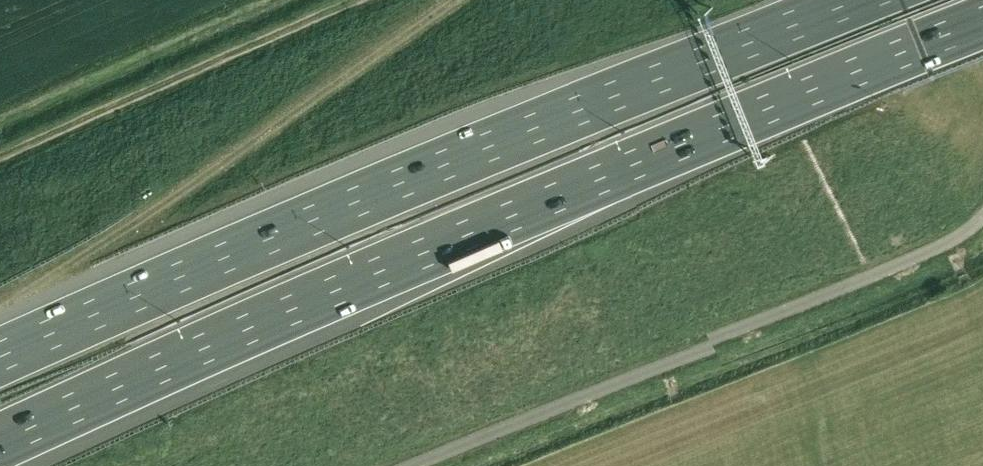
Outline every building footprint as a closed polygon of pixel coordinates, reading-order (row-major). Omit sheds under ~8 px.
[(641,144),(666,138),(664,130),(639,136),(641,144)] [(12,329),(4,312),(0,314),(0,335),(12,329)]
